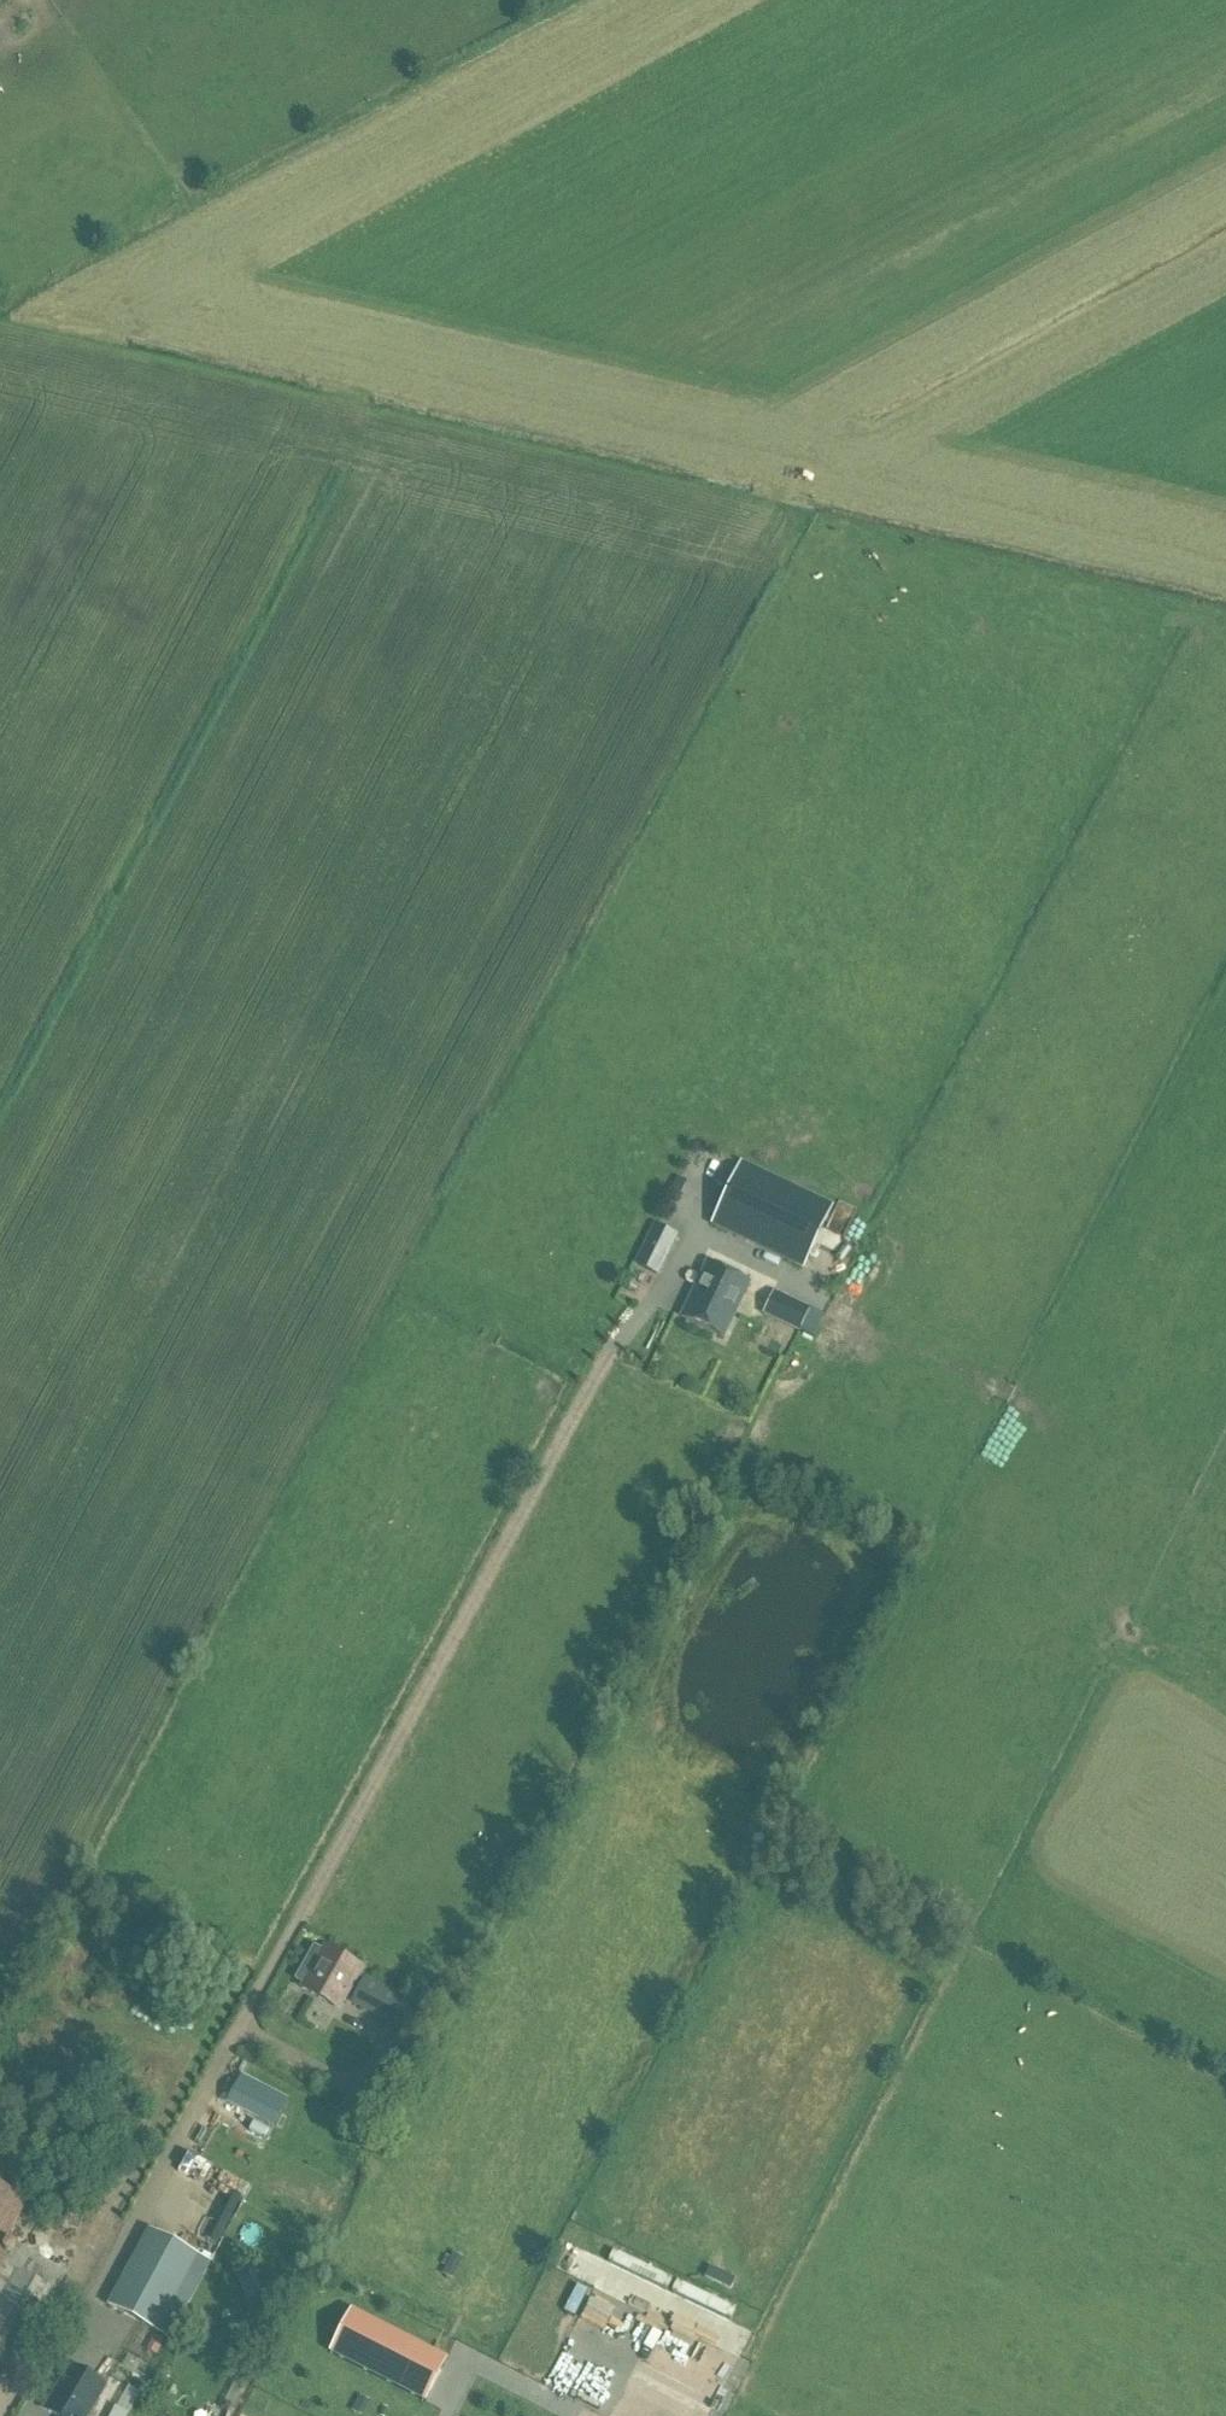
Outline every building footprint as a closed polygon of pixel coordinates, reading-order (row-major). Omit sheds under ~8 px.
[(803,1268),(830,1208),(741,1166),(713,1225),(803,1268)] [(655,1201),(640,1222),(653,1231),(668,1210),(655,1201)] [(658,1228),(642,1263),(662,1272),(678,1237),(658,1228)] [(706,1265),(681,1321),(724,1340),(749,1285),(706,1265)] [(775,1295),(764,1318),(800,1335),(811,1311),(775,1295)] [(326,1951),(303,1991),(340,2012),(363,1972),(326,1951)] [(367,1979),(352,2005),(404,2034),(418,2008),(367,1979)] [(265,2127),(279,2096),(230,2074),(216,2104),(265,2127)] [(49,2171),(0,2143),(0,2257),(49,2171)] [(178,2148),(147,2222),(177,2235),(180,2228),(212,2241),(244,2167),(214,2154),(211,2162),(178,2148)] [(157,2332),(197,2258),(149,2232),(109,2306),(157,2332)] [(15,2374),(71,2277),(19,2247),(9,2265),(0,2260),(0,2366),(15,2374)] [(254,2272),(239,2280),(248,2299),(263,2292),(254,2272)] [(350,2312),(329,2355),(426,2403),(447,2359),(350,2312)] [(104,2388),(70,2369),(45,2412),(53,2415),(88,2415),(104,2388)]
